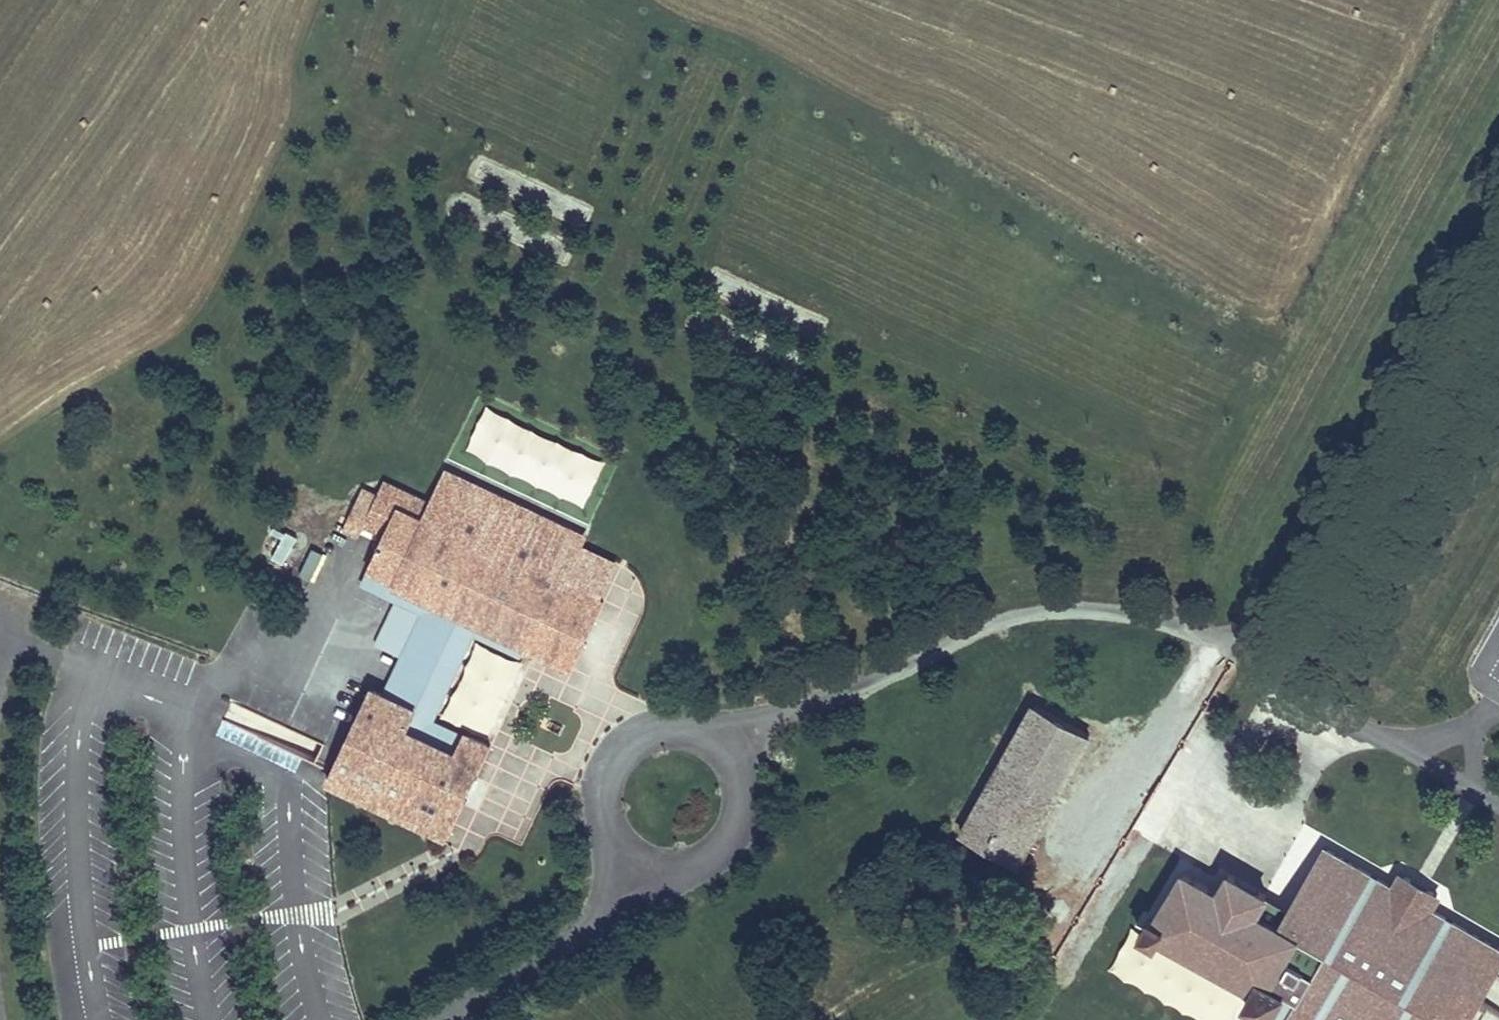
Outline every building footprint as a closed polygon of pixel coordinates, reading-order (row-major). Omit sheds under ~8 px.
[(486,476),(455,461),(439,493),(433,506),(574,575),(596,529),(486,476)] [(378,504),(379,505),(375,513),(393,523),(407,494),(433,506),(439,493),(394,471),(378,504)] [(602,616),(613,593),(574,575),(433,506),(407,494),(393,523),(376,557),(407,572),(400,586),(432,601),(392,685),(378,677),(334,768),(454,826),(498,736),(443,708),(483,626),(529,648),(535,637),(581,660),(591,637),(586,635),(596,614),(602,616)] [(379,505),(378,504),(363,497),(354,516),(370,524),(375,513),(379,505)] [(407,572),(376,557),(370,571),(400,586),(407,572)] [(602,616),(596,614),(586,635),(591,637),(602,616)] [(1095,732),(1042,703),(967,832),(1023,863),(1095,732)] [(1313,921),(1273,987),(1289,996),(1276,1019),(1470,1019),(1498,971),(1498,942),(1436,906),(1444,892),(1402,868),(1394,881),(1327,842),(1289,907),(1313,921)] [(1146,931),(1254,994),(1247,1006),(1262,1015),(1270,1019),(1276,1019),(1289,996),(1273,987),(1313,921),(1289,907),(1263,892),(1259,899),(1227,881),(1220,893),(1182,871),(1146,931)]
